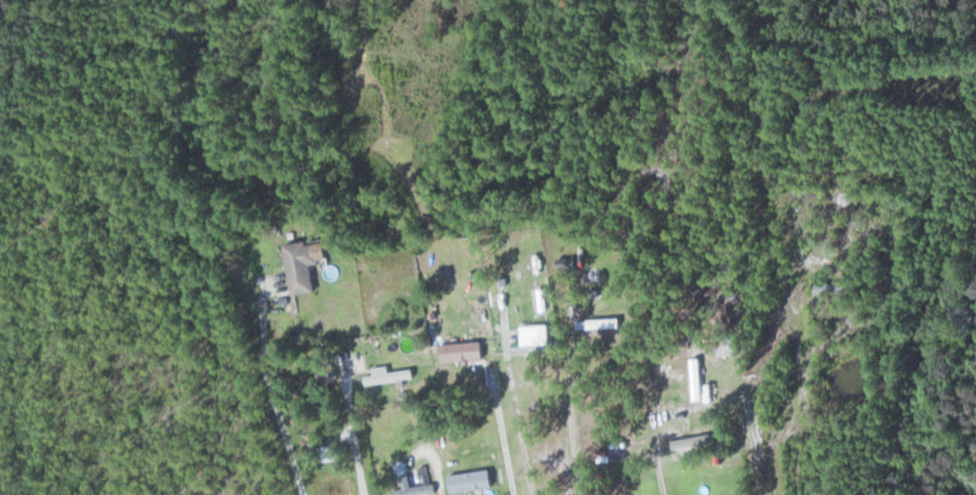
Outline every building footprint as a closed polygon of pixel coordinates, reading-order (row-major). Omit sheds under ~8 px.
[(295,295),(319,292),(315,263),(330,261),(328,239),(288,245),(295,295)] [(862,298),(862,282),(817,283),(817,293),(848,293),(848,299),(862,298)] [(624,319),(579,319),(579,329),(624,329),(624,319)] [(718,342),(721,357),(741,353),(738,338),(718,342)] [(444,363),(486,360),(485,342),(443,345),(444,363)] [(705,401),(705,358),(693,359),(694,401),(705,401)] [(415,370),(391,372),(391,371),(366,373),(367,384),(415,380),(415,370)] [(453,493),(495,489),(493,471),(451,475),(453,493)] [(437,486),(413,486),(413,482),(404,482),(404,491),(395,491),(395,494),(437,494),(437,486)]
